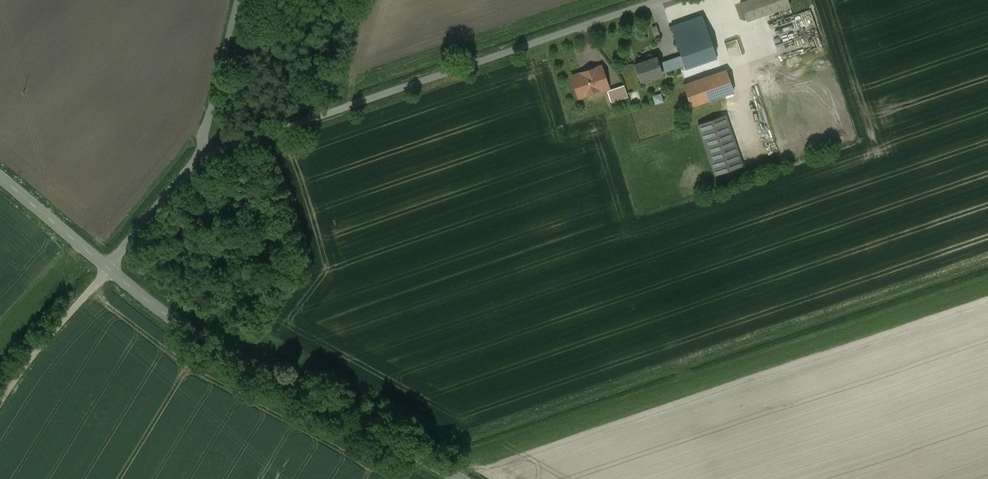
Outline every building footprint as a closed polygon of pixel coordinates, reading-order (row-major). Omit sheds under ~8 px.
[(741,2),(748,22),(791,7),(788,0),(745,0),(741,2)] [(680,55),(684,65),(685,68),(717,57),(702,15),(670,27),(680,55)] [(659,24),(653,26),(657,36),(663,33),(659,24)] [(684,65),(680,55),(659,63),(662,73),(684,65)] [(662,73),(659,63),(656,57),(635,64),(641,80),(662,73)] [(610,88),(602,65),(571,77),(579,98),(610,88)] [(798,143),(775,77),(735,90),(728,70),(684,85),(691,106),(730,93),(752,158),(798,143)] [(615,100),(632,95),(628,83),(611,89),(615,100)] [(659,102),(667,100),(664,91),(656,94),(659,102)] [(743,166),(726,115),(698,124),(716,176),(743,166)]
